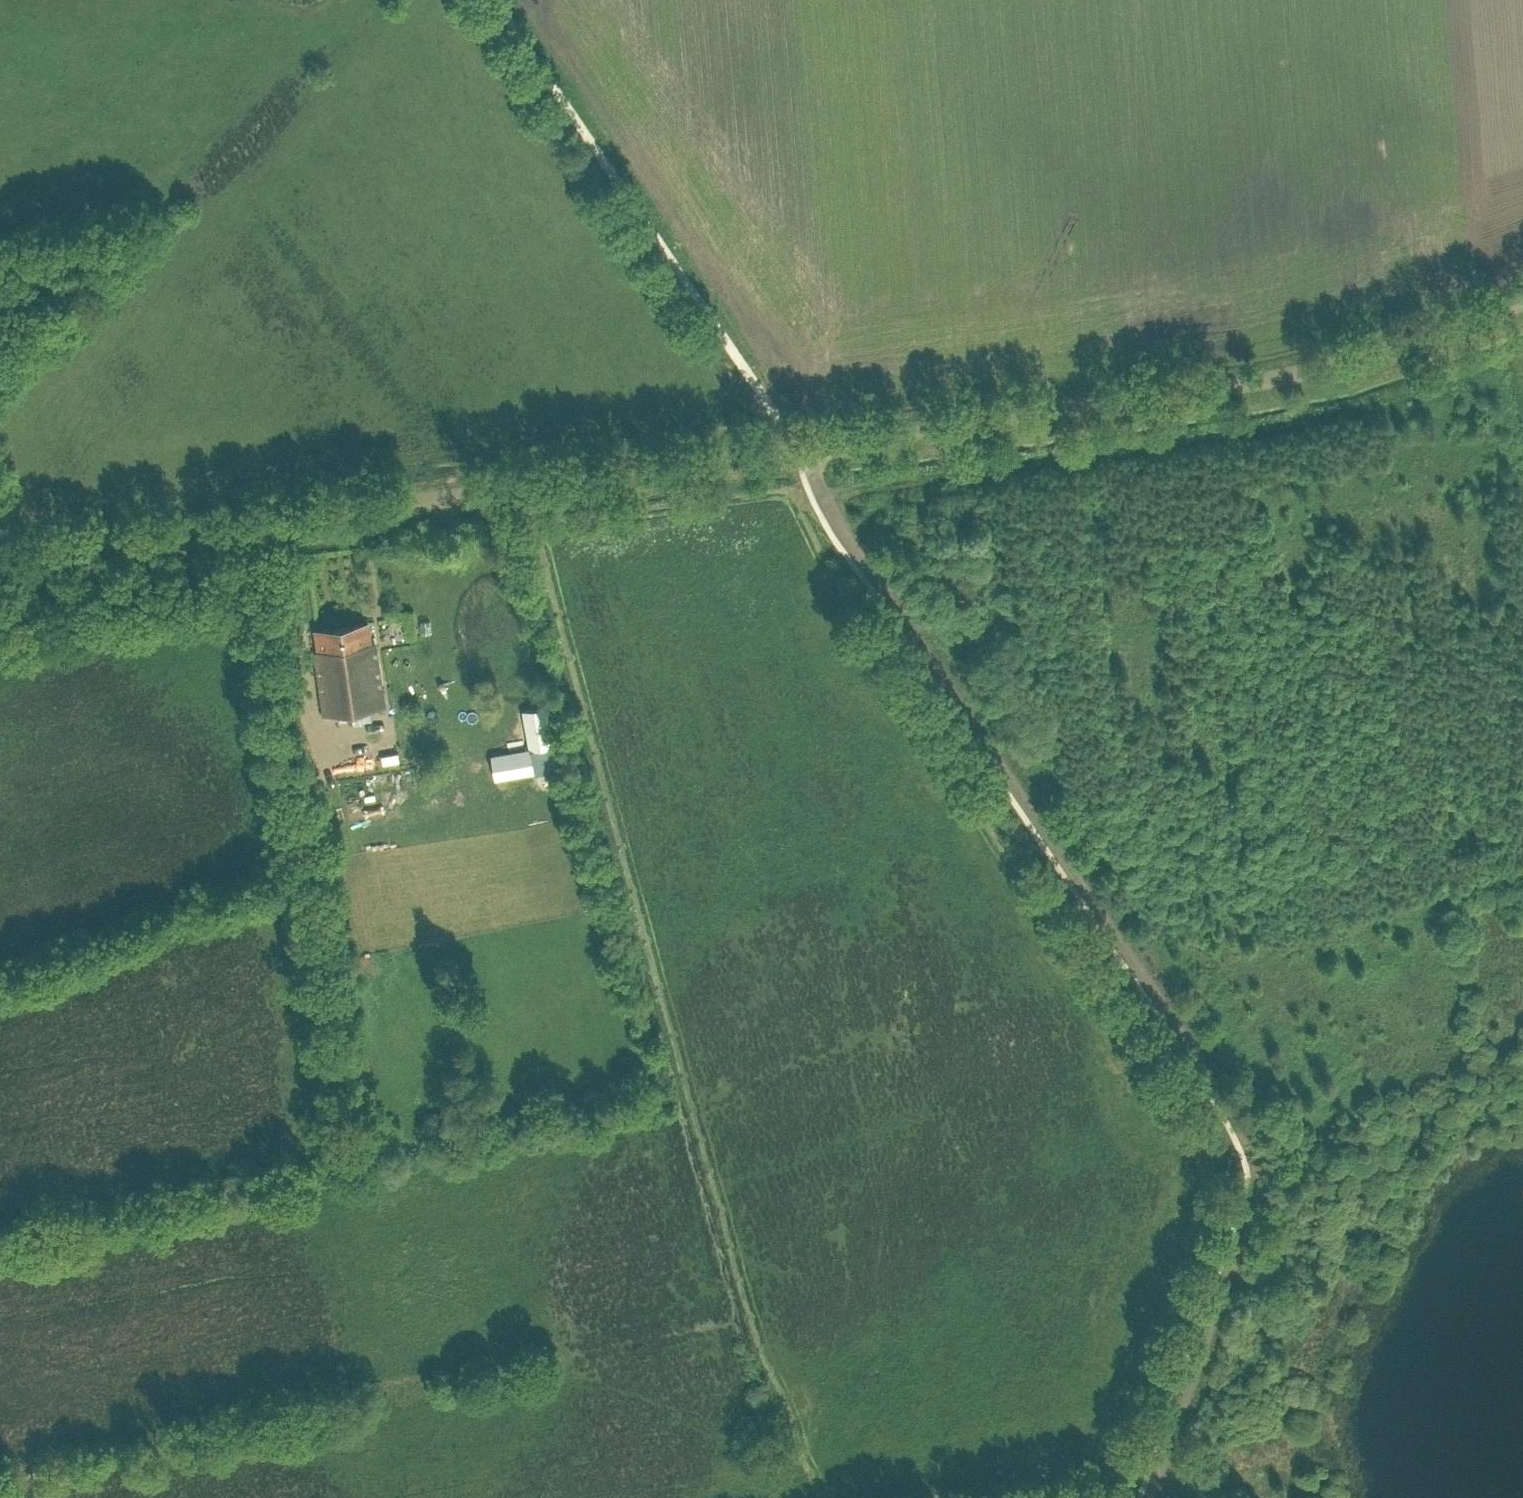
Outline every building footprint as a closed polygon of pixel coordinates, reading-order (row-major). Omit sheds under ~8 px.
[(370,643),(367,622),(316,629),(319,650),(315,651),(325,713),(384,704),(374,642),(370,643)]
